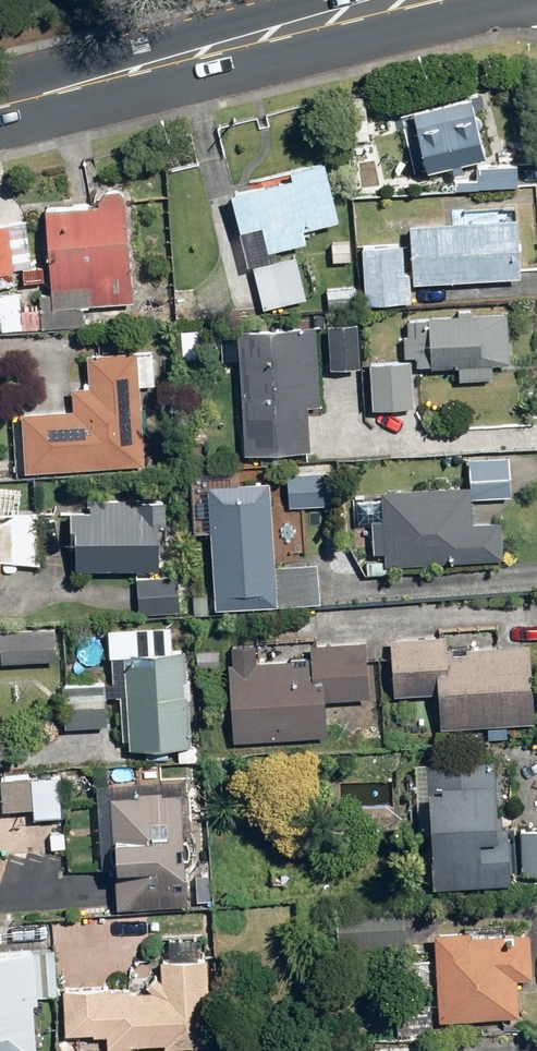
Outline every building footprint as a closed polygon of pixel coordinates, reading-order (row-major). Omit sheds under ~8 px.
[(413,110),(428,167),(489,150),(474,93),(413,110)] [(327,155),(291,165),(294,175),(231,193),(264,307),(309,294),(298,253),(280,258),(277,246),(309,237),(305,226),(344,215),(327,155)] [(87,300),(131,302),(132,196),(127,196),(127,195),(127,194),(127,193),(126,192),(126,191),(125,190),(124,189),(124,188),(123,187),(122,187),(121,186),(120,186),(119,185),(118,185),(117,185),(116,184),(115,184),(114,184),(113,184),(112,185),(111,185),(110,185),(109,186),(108,186),(107,187),(106,187),(105,188),(105,189),(104,190),(103,191),(103,192),(102,193),(102,195),(101,200),(46,200),(53,290),(40,289),(39,306),(24,305),(24,290),(1,289),(0,319),(0,324),(86,328),(87,300)] [(519,217),(412,219),(412,243),(365,244),(366,301),(414,300),(413,276),(520,274),(519,217)] [(15,266),(32,264),(28,237),(11,239),(9,223),(0,225),(0,272),(15,270),(15,266)] [(352,260),(352,227),(333,227),(332,260),(352,260)] [(418,363),(461,364),(460,376),(494,377),(495,360),(511,361),(513,309),(487,308),(487,312),(431,310),(431,317),(411,316),(410,354),(418,354),(418,363)] [(359,318),(331,317),(330,366),(359,366),(359,318)] [(242,323),(242,325),(223,326),(224,358),(243,357),(245,449),(311,448),(310,401),(324,401),(322,321),(242,323)] [(143,382),(147,382),(156,382),(156,349),(148,348),(101,348),(101,355),(90,355),(90,385),(74,385),(74,407),(25,407),(25,465),(143,465),(143,417),(143,382)] [(414,360),(375,358),(373,404),(412,406),(414,360)] [(384,552),(384,559),(369,559),(370,572),(384,572),(384,560),(500,558),(500,518),(473,518),(473,497),(495,497),(513,497),(513,455),(471,456),(472,486),(384,487),(384,518),(374,518),(374,552),(384,552)] [(289,470),(289,502),(335,502),(336,470),(289,470)] [(279,604),(279,608),(319,608),(319,565),(272,564),(272,482),(214,482),(214,604),(279,604)] [(164,497),(92,496),(92,510),(74,510),(74,547),(79,547),(79,566),(164,566),(164,521),(169,521),(169,497),(164,497)] [(0,593),(3,561),(41,564),(45,512),(7,509),(7,513),(6,520),(0,520),(0,593)] [(167,590),(167,575),(144,575),(139,575),(138,592),(141,592),(140,610),(181,611),(181,590),(167,590)] [(2,631),(1,657),(55,659),(56,633),(2,631)] [(443,646),(443,635),(394,635),(395,693),(441,693),(441,723),(535,723),(535,643),(490,643),(490,646),(443,646)] [(327,738),(327,697),(370,697),(370,640),(314,640),(313,657),(258,656),(258,644),(235,644),(235,656),(235,738),(327,738)] [(114,646),(114,692),(123,692),(123,736),(131,736),(131,743),(187,743),(187,646),(114,646)] [(66,691),(65,723),(108,724),(108,692),(66,691)] [(431,760),(430,816),(435,816),(434,879),(514,880),(514,869),(536,869),(536,826),(516,825),(517,761),(431,760)] [(34,806),(35,816),(63,816),(62,774),(5,775),(6,807),(34,806)] [(185,903),(186,790),(116,789),(115,902),(185,903)] [(519,977),(534,977),(535,930),(439,928),(438,1017),(519,1018),(519,977)] [(172,941),(172,954),(163,954),(163,976),(150,976),(150,991),(67,990),(66,1033),(108,1033),(108,1047),(134,1048),(134,1039),(167,1040),(167,1047),(210,1048),(210,1036),(212,955),(194,955),(194,941),(172,941)] [(42,951),(0,949),(0,1050),(35,1050),(37,1002),(40,1003),(41,995),(55,996),(57,951),(42,951)] [(434,1001),(399,999),(397,1035),(432,1037),(434,1001)]
